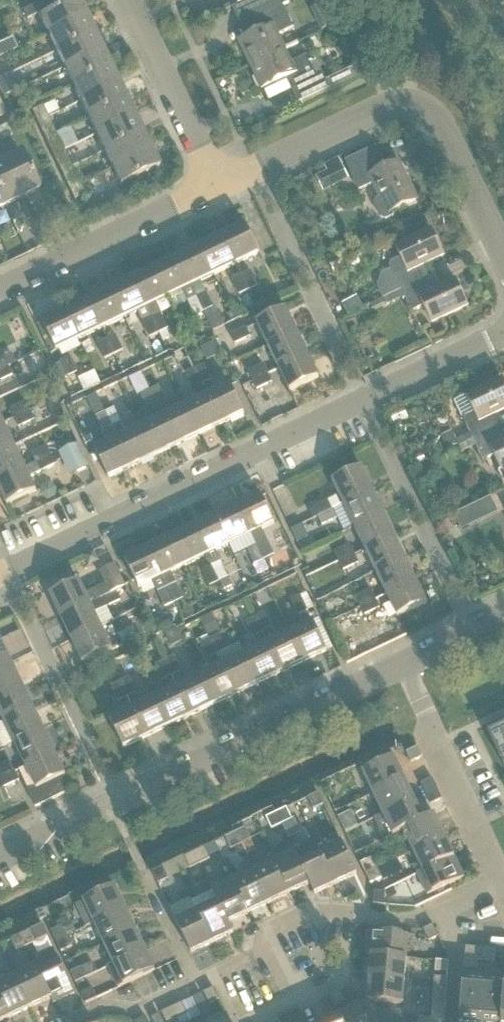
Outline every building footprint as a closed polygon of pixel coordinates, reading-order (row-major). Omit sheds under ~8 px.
[(38,13),(49,34),(88,16),(80,0),(76,0),(50,13),(44,0),(41,0),(23,9),(28,19),(38,13)] [(251,65),(285,48),(279,35),(295,27),(284,3),(288,1),(288,0),(250,0),(256,12),(240,20),(248,37),(240,41),(251,65)] [(49,34),(54,46),(57,51),(96,32),(88,16),(49,34)] [(57,51),(59,57),(65,67),(104,49),(96,32),(57,51)] [(285,77),(294,95),(298,105),(332,88),(326,76),(320,79),(309,55),(292,63),(285,48),(251,65),(262,88),(285,77)] [(65,67),(72,84),(111,65),(104,49),(65,67)] [(72,84),(79,98),(81,101),(119,82),(111,65),(72,84)] [(356,66),(345,72),(350,84),(362,78),(356,66)] [(20,88),(13,72),(0,78),(0,90),(3,96),(20,88)] [(81,101),(89,117),(127,98),(119,82),(81,101)] [(89,117),(96,134),(135,115),(127,98),(89,117)] [(38,121),(49,116),(44,105),(33,110),(38,121)] [(135,115),(96,134),(104,150),(143,132),(135,115)] [(38,121),(44,133),(54,128),(49,116),(38,121)] [(2,139),(13,134),(8,123),(0,127),(0,135),(2,139)] [(104,150),(112,167),(151,148),(143,132),(104,150)] [(54,154),(65,149),(59,138),(49,143),(54,154)] [(151,148),(112,167),(121,184),(160,165),(151,148)] [(54,154),(59,166),(70,161),(65,149),(54,154)] [(21,150),(3,159),(22,198),(39,190),(21,150)] [(393,211),(417,200),(399,162),(384,169),(378,157),(351,170),(360,189),(374,182),(381,197),(376,199),(375,204),(382,218),(387,220),(395,216),(393,211)] [(5,206),(22,198),(3,159),(0,160),(0,195),(5,206)] [(343,164),(329,171),(335,183),(349,176),(343,164)] [(70,187),(81,182),(76,172),(65,177),(70,187)] [(76,199),(80,197),(86,194),(81,182),(70,187),(76,199)] [(223,235),(237,264),(260,253),(246,224),(223,235)] [(424,264),(444,255),(432,229),(397,246),(402,257),(392,261),(390,266),(392,269),(383,273),(378,286),(384,299),(430,277),(424,264)] [(200,246),(214,275),(237,264),(223,235),(200,246)] [(200,246),(178,256),(192,285),(197,297),(206,292),(201,281),(214,275),(200,246)] [(183,290),(188,301),(197,297),(192,285),(178,256),(155,267),(169,296),(183,290)] [(133,278),(147,307),(169,296),(155,267),(133,278)] [(242,275),(249,291),(258,286),(250,271),(242,275)] [(241,295),(249,291),(242,275),(233,279),(241,295)] [(426,307),(429,314),(433,322),(468,305),(456,279),(436,289),(430,277),(384,299),(387,303),(405,294),(414,312),(426,307)] [(138,311),(144,322),(152,318),(147,307),(133,278),(110,289),(124,318),(138,311)] [(88,299),(102,328),(124,318),(110,289),(88,299)] [(204,312),(213,308),(206,292),(197,297),(204,312)] [(204,312),(197,297),(188,301),(196,316),(204,312)] [(66,310),(79,339),(102,328),(88,299),(66,310)] [(268,345),(297,332),(286,308),(257,322),(268,345)] [(42,321),(56,350),(79,339),(66,310),(42,321)] [(152,318),(160,334),(168,330),(160,314),(152,318)] [(160,334),(152,318),(144,322),(151,338),(160,334)] [(246,328),(232,335),(237,344),(250,337),(246,328)] [(268,345),(278,366),(279,368),(308,354),(297,332),(268,345)] [(107,339),(115,355),(124,351),(116,335),(107,339)] [(105,360),(115,355),(107,339),(98,344),(105,360)] [(279,368),(290,391),(319,377),(308,354),(279,368)] [(70,357),(62,361),(69,376),(78,371),(70,357)] [(9,366),(5,358),(0,360),(0,370),(9,366)] [(249,371),(253,380),(268,373),(264,364),(249,371)] [(204,365),(195,370),(202,384),(211,380),(204,365)] [(14,376),(9,366),(0,370),(0,384),(14,376)] [(202,384),(195,370),(187,374),(194,388),(202,384)] [(95,371),(78,379),(84,391),(100,383),(95,371)] [(253,380),(257,389),(272,382),(268,373),(253,380)] [(503,410),(503,382),(502,378),(469,394),(477,411),(464,417),(471,433),(474,439),(501,426),(495,414),(503,410)] [(194,425),(199,434),(221,424),(207,395),(202,384),(194,388),(199,399),(185,405),(194,425)] [(231,384),(207,395),(221,424),(245,413),(231,384)] [(160,386),(150,391),(158,406),(167,401),(160,386)] [(140,427),(154,456),(177,445),(158,406),(150,391),(143,394),(155,420),(140,427)] [(57,400),(47,405),(49,410),(57,413),(62,410),(59,403),(57,400)] [(167,401),(158,406),(177,445),(199,434),(185,405),(172,411),(167,401)] [(11,409),(15,418),(30,411),(26,402),(11,409)] [(106,412),(113,427),(118,437),(132,467),(154,456),(140,427),(126,434),(114,409),(106,412)] [(35,421),(30,411),(15,418),(20,428),(35,421)] [(97,416),(104,430),(104,431),(113,427),(106,412),(97,416)] [(4,423),(0,425),(0,452),(15,445),(4,423)] [(501,426),(474,439),(483,459),(497,453),(503,468),(503,433),(501,426)] [(471,433),(456,440),(459,445),(459,446),(474,439),(471,433)] [(95,449),(109,478),(132,467),(118,437),(95,449)] [(26,468),(15,445),(0,452),(0,480),(26,468)] [(33,455),(36,463),(51,456),(47,448),(33,455)] [(37,464),(26,469),(26,468),(0,480),(0,489),(8,505),(37,491),(31,478),(56,466),(51,456),(36,463),(37,464)] [(344,504),(373,490),(362,467),(333,481),(339,495),(333,498),(328,500),(333,509),(344,504)] [(373,490),(344,504),(355,526),(384,512),(373,490)] [(238,505),(252,534),(275,523),(261,494),(238,505)] [(491,498),(454,516),(461,532),(498,514),(491,498)] [(317,517),(333,509),(328,500),(328,499),(312,506),(317,517)] [(243,538),(248,549),(257,545),(252,534),(238,505),(215,515),(229,544),(243,538)] [(317,517),(321,525),(336,517),(333,509),(317,517)] [(355,526),(365,549),(394,535),(384,512),(355,526)] [(220,583),(228,579),(215,551),(229,544),(215,515),(193,526),(207,555),(212,567),(220,583)] [(303,524),(291,529),(297,542),(308,537),(303,524)] [(184,566),(207,555),(193,526),(170,537),(184,566)] [(394,535),(365,549),(376,571),(405,557),(394,535)] [(162,577),(167,588),(175,584),(177,583),(171,572),(184,566),(170,537),(151,546),(148,547),(162,577)] [(266,541),(257,545),(265,561),(273,557),(266,541)] [(334,550),(339,561),(354,554),(349,543),(334,550)] [(256,565),(265,561),(257,545),(248,549),(256,565)] [(139,588),(162,577),(148,547),(125,558),(139,588)] [(339,561),(343,569),(357,562),(354,554),(339,561)] [(376,571),(387,593),(416,579),(405,557),(376,571)] [(102,598),(116,591),(116,590),(126,586),(115,565),(101,572),(107,585),(97,590),(102,598)] [(211,587),(220,583),(212,567),(204,571),(211,587)] [(387,593),(398,616),(427,603),(416,579),(387,593)] [(50,594),(61,617),(90,603),(102,598),(97,590),(86,595),(79,580),(50,594)] [(175,604),(185,599),(177,583),(167,588),(175,604)] [(167,608),(175,604),(167,588),(159,592),(167,608)] [(355,596),(360,606),(375,599),(370,588),(355,596)] [(121,601),(116,591),(102,598),(106,608),(121,601)] [(301,596),(293,600),(299,615),(308,611),(301,596)] [(90,603),(61,617),(72,640),(101,626),(95,614),(106,608),(102,598),(90,603)] [(360,606),(364,614),(379,607),(375,599),(360,606)] [(212,614),(201,619),(211,640),(220,636),(222,635),(212,614)] [(265,614),(256,618),(263,633),(272,628),(265,614)] [(247,622),(254,637),(263,633),(256,618),(247,622)] [(290,632),(304,661),(327,650),(313,621),(290,632)] [(72,640),(83,663),(112,649),(101,626),(72,640)] [(177,626),(166,632),(172,644),(183,639),(178,627),(177,626)] [(134,627),(119,634),(123,643),(138,636),(134,627)] [(268,643),(282,672),(304,661),(290,632),(277,639),(272,628),(263,633),(268,643)] [(220,636),(211,640),(218,654),(227,650),(220,636)] [(12,662),(1,639),(0,640),(0,668),(12,662)] [(203,644),(209,658),(218,654),(211,640),(203,644)] [(245,654),(259,683),(282,672),(268,643),(245,654)] [(245,654),(223,665),(237,694),(259,683),(245,654)] [(174,657),(166,661),(173,676),(182,672),(174,657)] [(157,665),(164,680),(173,676),(166,661),(157,665)] [(23,685),(12,662),(0,668),(0,696),(23,685)] [(200,675),(214,704),(237,694),(223,665),(200,675)] [(200,675),(178,686),(192,715),(214,704),(200,675)] [(130,678),(121,682),(128,698),(138,693),(130,678)] [(112,686),(120,702),(128,698),(121,682),(112,686)] [(5,721),(34,707),(23,685),(0,696),(0,712),(5,721)] [(156,697),(169,726),(192,715),(178,686),(156,697)] [(156,697),(133,707),(147,736),(169,726),(156,697)] [(34,707),(5,721),(15,743),(44,730),(34,707)] [(133,707),(110,719),(124,748),(147,736),(133,707)] [(489,732),(503,764),(503,725),(489,732)] [(15,743),(26,766),(55,752),(44,730),(15,743)] [(419,745),(407,750),(412,761),(424,755),(419,745)] [(63,776),(66,775),(55,752),(26,766),(37,788),(29,792),(36,808),(70,791),(63,776)] [(405,778),(395,757),(364,772),(374,793),(405,778)] [(0,778),(15,771),(11,763),(0,768),(0,777),(0,778)] [(0,778),(5,788),(20,781),(15,771),(0,778)] [(405,778),(374,793),(383,814),(415,799),(405,778)] [(422,783),(426,793),(437,788),(433,778),(422,783)] [(437,788),(426,793),(431,804),(442,799),(437,788)] [(310,795),(315,806),(324,802),(319,791),(310,795)] [(384,840),(394,835),(404,830),(425,820),(424,819),(415,799),(383,814),(374,818),(384,840)] [(281,823),(293,817),(288,806),(276,812),(281,823)] [(268,816),(273,827),(281,823),(276,812),(268,816)] [(404,830),(414,850),(445,835),(435,814),(424,819),(425,820),(404,830)] [(235,832),(240,842),(252,837),(247,826),(235,832)] [(231,847),(240,842),(235,832),(226,836),(231,847)] [(414,850),(418,859),(420,864),(414,867),(417,873),(423,870),(424,871),(455,856),(445,835),(414,850)] [(310,883),(310,885),(315,894),(336,884),(321,852),(316,842),(296,851),(292,843),(291,844),(295,852),(296,852),(301,862),(300,862),(310,883)] [(321,852),(336,884),(357,874),(342,842),(321,852)] [(271,853),(275,862),(290,893),(310,883),(300,862),(301,862),(296,852),(295,852),(291,844),(271,853)] [(211,857),(205,846),(194,851),(199,862),(211,857)] [(185,855),(190,867),(199,862),(194,851),(185,855)] [(373,856),(361,862),(366,872),(378,867),(373,856)] [(417,873),(425,889),(428,895),(465,877),(455,856),(424,871),(423,870),(417,873)] [(254,871),(269,903),(290,893),(275,862),(254,871)] [(164,866),(153,871),(158,882),(169,876),(164,866)] [(366,872),(371,882),(383,876),(378,867),(366,872)] [(254,871),(234,881),(249,913),(269,903),(254,871)] [(229,922),(249,913),(234,881),(213,891),(218,902),(218,901),(229,922)] [(115,886),(77,905),(87,926),(94,922),(126,907),(115,886)] [(385,890),(375,889),(374,902),(384,902),(385,890)] [(218,902),(198,911),(213,943),(234,932),(229,922),(218,901),(218,902)] [(135,928),(126,907),(94,922),(104,943),(135,928)] [(176,921),(191,953),(213,943),(198,911),(176,921)] [(52,930),(57,940),(69,935),(76,931),(71,921),(52,930)] [(435,923),(425,928),(430,938),(440,934),(435,923)] [(146,950),(135,928),(104,943),(114,963),(114,965),(146,950)] [(21,934),(27,945),(37,940),(32,929),(21,934)] [(366,955),(368,955),(372,955),(407,958),(409,934),(368,931),(366,955)] [(21,934),(13,938),(18,949),(27,945),(21,934)] [(73,944),(69,935),(57,940),(62,950),(73,944)] [(466,947),(465,959),(474,960),(475,947),(466,947)] [(487,948),(475,947),(474,960),(478,960),(486,961),(487,948)] [(487,948),(486,961),(495,962),(496,949),(487,948)] [(108,966),(119,987),(155,970),(146,950),(114,965),(114,963),(108,966)] [(370,978),(405,981),(406,965),(416,966),(416,958),(407,958),(372,955),(370,978)] [(51,998),(54,1003),(75,993),(58,956),(37,966),(52,997),(51,998)] [(450,960),(438,959),(437,971),(449,972),(450,960)] [(478,960),(474,960),(465,959),(465,968),(477,969),(478,960)] [(83,965),(71,971),(76,981),(88,975),(83,965)] [(37,966),(16,976),(31,1007),(51,998),(52,997),(37,966)] [(31,1007),(16,976),(0,983),(0,995),(11,1017),(31,1007)] [(449,977),(436,976),(435,984),(448,986),(449,977)] [(464,977),(460,1021),(503,1021),(503,980),(464,977)] [(361,1005),(364,1013),(377,1006),(375,1001),(403,1004),(405,981),(370,978),(369,992),(357,998),(360,1005),(361,1005)] [(435,984),(435,993),(447,994),(448,986),(435,984)] [(214,986),(203,991),(209,1003),(219,998),(214,986)] [(93,987),(82,992),(86,1001),(98,996),(93,987)] [(330,994),(335,1006),(346,1000),(340,989),(330,994)] [(446,1003),(447,994),(435,993),(434,1002),(446,1003)] [(11,1017),(0,995),(0,1021),(11,1017)] [(172,1006),(177,1018),(187,1013),(182,1002),(172,1006)] [(434,1002),(433,1010),(445,1011),(446,1003),(434,1002)] [(343,1021),(369,1021),(364,1013),(361,1005),(360,1005),(340,1015),(343,1021)] [(166,1021),(168,1021),(177,1018),(172,1006),(161,1012),(166,1021)] [(293,1021),(302,1021),(306,1020),(300,1009),(289,1014),(293,1021)] [(433,1010),(432,1019),(444,1020),(445,1011),(433,1010)]
